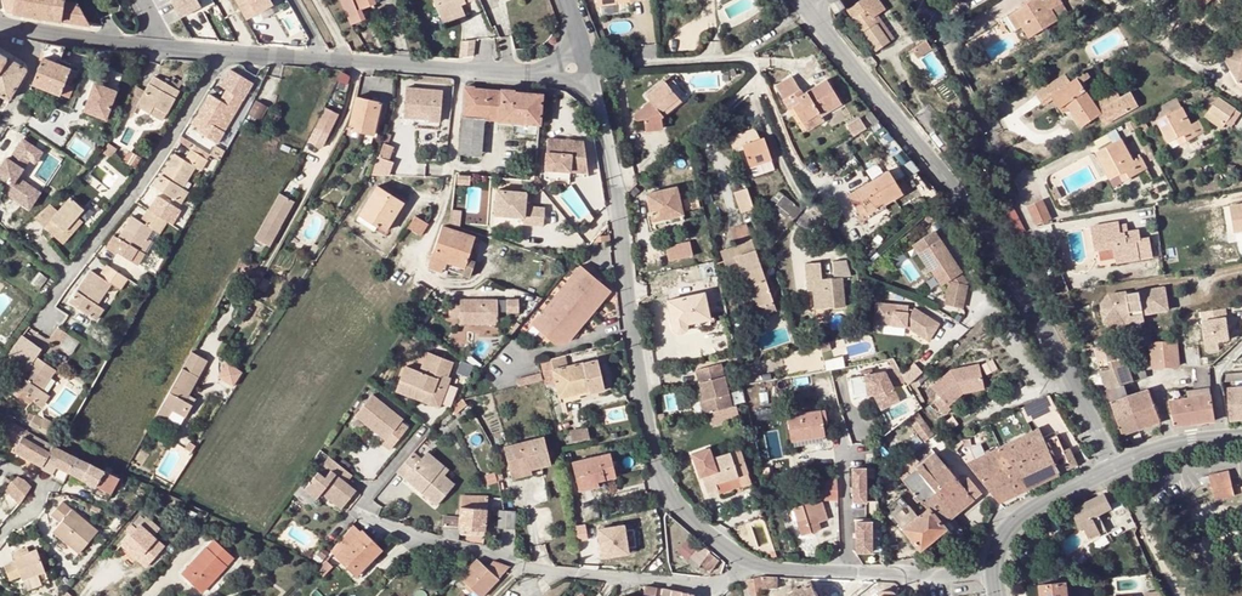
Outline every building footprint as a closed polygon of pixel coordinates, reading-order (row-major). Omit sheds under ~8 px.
[(2,12),(31,16),(89,25),(81,10),(78,4),(64,2),(64,0),(0,0),(0,3),(2,12)] [(178,14),(199,2),(198,0),(171,0),(178,14)] [(247,19),(277,3),(275,0),(237,0),(247,19)] [(351,24),(364,19),(361,10),(370,5),(368,0),(341,0),(351,24)] [(462,10),(460,5),(472,0),(433,0),(441,20),(462,10)] [(837,11),(845,6),(841,0),(838,0),(832,4),(837,11)] [(877,50),(890,41),(879,24),(874,17),(879,14),(886,9),(880,0),(862,0),(849,8),(877,50)] [(1068,13),(1063,5),(1061,2),(1060,0),(1028,0),(1030,4),(1026,6),(1021,9),(1029,22),(1023,26),(1029,37),(1037,32),(1049,25),(1068,13)] [(1066,3),(1063,5),(1068,13),(1075,10),(1070,1),(1066,3)] [(199,2),(178,14),(180,17),(201,6),(199,2)] [(1014,12),(1023,26),(1029,22),(1021,9),(1014,12)] [(462,10),(441,20),(443,24),(464,15),(462,10)] [(895,38),(879,14),(874,17),(879,24),(890,41),(895,38)] [(476,54),(475,39),(462,39),(462,54),(476,54)] [(914,48),(918,54),(932,46),(928,40),(914,48)] [(60,59),(64,47),(65,47),(49,44),(48,44),(42,59),(33,83),(69,97),(74,87),(65,83),(71,69),(69,68),(71,64),(60,59)] [(1239,80),(1241,79),(1241,46),(1225,56),(1239,80)] [(0,52),(0,94),(2,95),(8,99),(27,69),(0,52)] [(111,70),(101,66),(84,111),(105,119),(116,92),(104,87),(111,70)] [(1116,118),(1139,105),(1138,103),(1135,98),(1132,92),(1121,97),(1107,106),(1103,99),(1101,100),(1096,104),(1096,103),(1094,100),(1086,89),(1085,87),(1082,83),(1085,80),(1091,76),(1087,72),(1079,77),(1074,81),(1072,82),(1066,74),(1048,86),(1041,90),(1036,94),(1044,104),(1054,98),(1065,113),(1068,111),(1070,109),(1074,114),(1082,126),(1099,114),(1105,124),(1116,118)] [(668,76),(664,81),(680,100),(683,97),(674,87),(676,84),(668,76)] [(179,90),(157,77),(152,85),(150,84),(137,105),(163,120),(179,90)] [(794,107),(803,122),(819,112),(822,116),(841,104),(827,81),(804,95),(792,77),(777,87),(790,109),(794,107)] [(680,100),(664,81),(646,96),(650,102),(637,113),(636,115),(636,118),(644,118),(644,129),(661,129),(660,117),(680,100)] [(406,87),(403,117),(414,118),(414,117),(414,113),(429,114),(429,118),(429,120),(440,122),(443,90),(406,87)] [(475,87),(465,87),(462,117),(481,119),(484,119),(513,121),(539,124),(541,94),(526,93),(515,92),(515,90),(500,89),(500,91),(475,89),(475,87)] [(196,130),(217,143),(224,131),(216,127),(217,124),(221,125),(231,107),(237,110),(243,99),(227,90),(220,100),(210,94),(193,124),(198,127),(196,130)] [(1108,97),(1103,99),(1107,106),(1121,97),(1118,92),(1108,97)] [(380,103),(355,97),(348,128),(352,129),(360,131),(360,128),(374,131),(380,103)] [(1219,98),(1210,111),(1226,123),(1236,109),(1219,98)] [(256,100),(248,115),(260,120),(267,106),(256,100)] [(1154,111),(1158,120),(1172,113),(1168,104),(1154,111)] [(919,112),(926,118),(933,113),(927,105),(919,112)] [(224,131),(237,110),(231,107),(221,125),(217,124),(216,127),(224,131)] [(1161,125),(1170,141),(1184,134),(1188,141),(1205,132),(1200,121),(1192,124),(1183,107),(1172,113),(1158,120),(1161,125)] [(1068,111),(1065,113),(1068,118),(1074,114),(1070,109),(1068,111)] [(321,115),(317,126),(323,129),(325,126),(332,128),(336,118),(323,112),(321,115)] [(824,120),(822,116),(819,112),(803,122),(808,131),(824,120)] [(920,123),(926,118),(919,112),(914,116),(920,123)] [(939,121),(933,113),(926,118),(933,125),(939,121)] [(1137,122),(1138,126),(1152,118),(1150,114),(1143,118),(1137,122)] [(481,119),(462,117),(459,155),(481,157),(484,119),(481,119)] [(926,118),(920,123),(925,131),(933,125),(926,118)] [(862,119),(850,126),(856,136),(868,129),(869,128),(862,119)] [(869,128),(868,129),(915,184),(921,178),(916,173),(920,170),(880,121),(869,128)] [(944,128),(939,121),(933,125),(939,131),(944,128)] [(931,138),(939,131),(933,125),(925,131),(931,138)] [(939,131),(946,138),(950,135),(944,128),(939,131)] [(1117,128),(1095,140),(1099,147),(1113,140),(1114,143),(1122,138),(1121,135),(1117,128)] [(755,129),(730,138),(733,148),(743,145),(751,167),(772,160),(765,138),(761,139),(755,129)] [(939,131),(931,138),(936,145),(946,138),(939,131)] [(1173,149),(1188,141),(1184,134),(1170,141),(1173,149)] [(946,138),(951,144),(955,141),(950,135),(946,138)] [(547,138),(544,177),(569,179),(569,175),(570,170),(587,171),(584,140),(547,138)] [(946,138),(936,145),(942,152),(951,144),(946,138)] [(1097,152),(1111,179),(1118,175),(1125,171),(1129,178),(1147,168),(1141,156),(1137,158),(1134,160),(1128,151),(1122,138),(1114,143),(1102,149),(1097,152)] [(23,139),(18,147),(32,156),(29,160),(35,164),(43,152),(23,139)] [(215,146),(202,139),(198,147),(210,154),(215,146)] [(388,175),(395,145),(382,142),(376,172),(388,175)] [(284,143),(281,149),(290,152),(292,146),(284,143)] [(108,144),(102,152),(111,159),(117,151),(108,144)] [(215,146),(210,154),(221,160),(225,152),(215,146)] [(18,147),(10,159),(7,157),(0,168),(0,177),(8,182),(2,190),(30,208),(41,192),(18,177),(29,160),(32,156),(18,147)] [(194,147),(192,150),(207,159),(209,156),(194,147)] [(175,154),(154,187),(175,199),(181,190),(182,188),(195,167),(201,170),(207,159),(192,150),(191,149),(185,160),(175,154)] [(888,171),(848,195),(858,211),(865,207),(868,211),(884,201),(885,204),(903,193),(902,192),(909,188),(905,180),(897,185),(888,171)] [(1118,175),(1111,179),(1115,186),(1129,178),(1125,171),(1118,175)] [(469,175),(458,174),(457,182),(468,182),(469,175)] [(579,218),(590,210),(573,185),(561,192),(579,218)] [(377,186),(359,214),(377,225),(385,231),(403,202),(377,186)] [(452,223),(489,224),(489,187),(468,187),(468,208),(452,208),(452,223)] [(188,191),(182,188),(181,190),(175,199),(181,203),(188,191)] [(653,220),(664,218),(682,213),(676,188),(647,194),(653,220)] [(754,209),(747,188),(734,192),(741,213),(751,210),(754,209)] [(1053,191),(1058,200),(1063,197),(1058,188),(1053,191)] [(526,192),(496,190),(494,215),(523,217),(522,223),(543,225),(544,208),(524,206),(526,192)] [(280,227),(275,224),(281,213),(286,216),(295,200),(280,192),(255,238),(269,246),(280,227)] [(775,209),(793,222),(796,218),(778,204),(783,197),(778,193),(764,211),(770,215),(775,209)] [(802,210),(783,197),(778,204),(796,218),(802,210)] [(71,198),(58,211),(44,227),(51,234),(58,226),(64,230),(77,216),(83,209),(71,198)] [(1034,203),(1029,205),(1032,212),(1037,225),(1043,222),(1053,218),(1044,198),(1034,203)] [(34,218),(44,227),(58,211),(50,204),(47,207),(34,218)] [(1236,230),(1241,229),(1241,204),(1240,204),(1231,206),(1236,230)] [(106,248),(115,254),(117,252),(137,265),(145,252),(137,246),(138,244),(142,245),(147,237),(152,228),(157,232),(165,220),(148,210),(140,221),(132,216),(119,237),(114,235),(106,248)] [(275,224),(280,227),(286,216),(281,213),(275,224)] [(684,221),(682,213),(664,218),(666,225),(684,221)] [(373,231),(377,225),(359,214),(356,220),(373,231)] [(58,226),(51,234),(63,244),(84,221),(77,216),(64,230),(58,226)] [(419,235),(426,224),(422,222),(424,218),(421,216),(418,219),(414,217),(407,227),(408,228),(419,235)] [(1092,227),(1096,250),(1115,247),(1116,257),(1139,253),(1139,258),(1153,256),(1150,237),(1141,239),(1139,229),(1129,231),(1128,224),(1120,225),(1119,222),(1104,224),(1092,227)] [(448,229),(442,226),(439,236),(432,257),(450,263),(448,269),(462,273),(464,268),(474,237),(459,233),(448,229)] [(606,228),(596,230),(591,237),(607,235),(606,228)] [(933,232),(914,245),(920,253),(939,241),(933,232)] [(137,246),(145,252),(152,240),(147,237),(142,245),(138,244),(137,246)] [(667,245),(670,260),(695,255),(692,239),(667,245)] [(752,240),(735,246),(738,256),(724,261),(731,281),(737,279),(744,277),(747,287),(750,287),(753,297),(757,307),(773,301),(752,240)] [(960,271),(939,241),(920,253),(930,270),(937,265),(940,270),(935,274),(941,284),(948,280),(950,282),(945,304),(961,308),(966,286),(965,286),(966,282),(959,272),(960,271)] [(1212,254),(1214,267),(1223,265),(1221,252),(1232,251),(1231,243),(1215,246),(1216,254),(1212,254)] [(721,251),(724,261),(738,256),(735,246),(721,251)] [(1062,246),(1060,247),(1053,250),(1057,261),(1066,258),(1062,246)] [(1139,253),(1116,257),(1117,262),(1139,258),(1139,253)] [(430,263),(448,269),(450,263),(432,257),(430,263)] [(833,261),(835,277),(843,277),(851,276),(846,260),(833,261)] [(823,279),(822,273),(821,262),(806,264),(807,280),(813,279),(814,290),(816,309),(845,307),(843,277),(835,277),(823,279)] [(91,270),(69,302),(90,315),(97,304),(111,284),(119,290),(127,278),(107,265),(99,276),(91,270)] [(566,342),(581,324),(590,313),(610,290),(580,266),(532,323),(555,344),(566,342)] [(462,274),(469,277),(472,270),(464,268),(462,273),(462,274)] [(744,277),(737,279),(745,300),(753,297),(750,287),(747,287),(744,277)] [(1117,293),(1108,294),(1101,303),(1102,321),(1118,333),(1131,316),(1168,310),(1164,287),(1133,292),(1128,299),(1118,301),(1117,293)] [(704,293),(668,301),(674,328),(675,330),(677,331),(679,331),(681,331),(683,330),(685,329),(686,326),(686,323),(710,318),(704,293)] [(458,326),(496,326),(497,302),(459,302),(458,306),(448,306),(448,319),(458,319),(458,326)] [(884,303),(876,302),(873,323),(881,324),(884,303)] [(506,303),(506,315),(518,314),(518,303),(506,303)] [(908,305),(884,303),(881,324),(905,327),(927,341),(939,324),(914,307),(910,312),(907,312),(908,305)] [(97,304),(90,315),(96,320),(103,309),(97,304)] [(594,316),(590,313),(581,324),(585,327),(594,316)] [(1230,315),(1203,319),(1206,343),(1234,339),(1230,315)] [(59,327),(50,340),(58,345),(67,333),(59,327)] [(1180,366),(1178,339),(1151,341),(1153,360),(1153,368),(1180,366)] [(14,387),(34,401),(41,390),(55,370),(36,357),(41,349),(32,343),(18,363),(27,369),(14,387)] [(1198,343),(1186,344),(1188,365),(1194,364),(1199,364),(1198,343)] [(980,344),(970,353),(980,364),(990,355),(980,344)] [(1104,346),(1106,352),(1112,368),(1128,365),(1122,344),(1104,346)] [(452,379),(448,376),(454,362),(426,351),(418,372),(405,367),(399,381),(409,385),(409,387),(409,390),(411,391),(412,393),(410,397),(438,407),(452,379)] [(183,394),(187,396),(206,361),(191,352),(189,355),(157,413),(167,420),(172,411),(181,416),(188,404),(184,401),(181,400),(183,394)] [(968,374),(979,365),(980,364),(970,353),(959,363),(968,374)] [(737,360),(736,355),(729,357),(731,366),(739,365),(737,360)] [(1002,368),(990,355),(980,364),(979,365),(985,370),(982,373),(988,380),(991,377),(994,381),(999,376),(997,373),(1002,368)] [(551,357),(538,360),(541,371),(542,378),(543,379),(556,376),(554,370),(551,357)] [(745,358),(737,360),(739,365),(739,366),(747,364),(745,358)] [(598,359),(583,363),(588,384),(603,381),(598,359)] [(1145,369),(1153,368),(1153,360),(1143,362),(1145,369)] [(228,361),(220,377),(237,385),(245,369),(228,361)] [(1143,362),(1128,365),(1134,380),(1147,377),(1145,369),(1143,362)] [(588,384),(583,363),(554,370),(556,376),(560,396),(589,389),(588,384)] [(919,363),(906,369),(910,378),(923,372),(919,363)] [(959,363),(944,377),(954,387),(968,374),(959,363)] [(1195,383),(1195,390),(1211,387),(1211,374),(1210,369),(1213,363),(1208,363),(1203,363),(1199,364),(1199,382),(1195,383)] [(1128,365),(1112,368),(1108,370),(1102,371),(1108,387),(1124,383),(1126,382),(1134,380),(1128,365)] [(712,367),(689,373),(696,401),(692,402),(696,415),(709,412),(723,408),(712,367)] [(541,371),(516,377),(518,384),(542,378),(541,371)] [(1221,382),(1230,381),(1241,380),(1241,371),(1229,373),(1223,373),(1222,377),(1221,382)] [(878,375),(869,377),(870,385),(879,383),(878,375)] [(855,387),(870,385),(869,377),(854,379),(855,387)] [(935,405),(954,387),(944,377),(925,393),(935,405)] [(409,385),(399,381),(395,392),(410,397),(412,393),(411,391),(409,390),(409,387),(409,385)] [(605,390),(603,381),(588,384),(589,389),(590,393),(605,390)] [(1128,396),(1124,383),(1108,387),(1113,402),(1128,396)] [(1211,387),(1195,390),(1190,391),(1191,398),(1175,400),(1170,400),(1176,425),(1183,424),(1216,420),(1211,395),(1211,387)] [(1231,419),(1241,418),(1241,387),(1229,387),(1231,419)] [(1147,426),(1161,422),(1149,389),(1130,395),(1142,428),(1147,426)] [(1174,391),(1175,400),(1191,398),(1190,391),(1187,391),(1187,389),(1174,391)] [(41,390),(34,401),(40,405),(48,395),(41,390)] [(1042,398),(1013,412),(1019,425),(1055,408),(1047,395),(1042,398)] [(1125,434),(1142,428),(1130,395),(1128,396),(1113,402),(1118,415),(1125,434)] [(371,397),(354,418),(383,440),(380,444),(389,451),(406,429),(399,424),(402,421),(371,397)] [(739,418),(737,405),(709,412),(712,425),(739,418)] [(821,410),(787,415),(791,441),(824,435),(823,426),(821,410)] [(181,416),(172,411),(167,420),(176,425),(181,416)] [(907,419),(924,441),(933,434),(917,412),(907,419)] [(36,414),(30,425),(38,430),(44,419),(36,414)] [(54,425),(44,419),(38,430),(45,434),(48,435),(54,425)] [(0,436),(17,446),(20,441),(24,434),(7,425),(0,436)] [(586,426),(569,430),(572,440),(588,437),(586,426)] [(967,463),(997,501),(1025,488),(1076,464),(1068,448),(1064,450),(1057,435),(1044,440),(1038,429),(967,463)] [(50,453),(44,449),(32,442),(35,436),(28,432),(25,431),(24,434),(20,441),(17,446),(16,447),(14,451),(41,467),(45,461),(50,453)] [(32,442),(44,449),(47,442),(39,438),(35,436),(32,442)] [(50,453),(53,446),(47,442),(44,449),(50,453)] [(191,453),(195,446),(189,442),(185,449),(191,453)] [(492,453),(491,444),(481,446),(483,455),(492,453)] [(78,458),(53,446),(50,453),(45,461),(41,467),(41,468),(52,474),(50,477),(63,484),(67,477),(69,473),(78,458)] [(546,446),(517,454),(521,467),(510,470),(512,477),(531,473),(530,469),(551,463),(546,446)] [(709,448),(693,453),(701,477),(703,476),(708,492),(717,489),(719,494),(751,483),(740,449),(713,458),(709,448)] [(421,491),(434,502),(442,463),(428,451),(422,458),(418,463),(410,455),(397,470),(405,477),(410,472),(426,485),(421,491)] [(418,463),(422,458),(414,451),(410,455),(418,463)] [(610,453),(573,462),(579,490),(593,487),(592,481),(605,478),(615,476),(610,453)] [(936,492),(954,513),(980,491),(968,477),(961,484),(935,453),(920,465),(904,480),(903,480),(922,503),(936,492)] [(912,455),(901,464),(905,468),(898,473),(904,480),(920,465),(912,455)] [(78,458),(69,473),(110,493),(119,478),(78,458)] [(351,475),(328,458),(322,466),(330,472),(324,479),(317,473),(304,490),(316,499),(321,494),(334,504),(349,486),(345,484),(351,475)] [(442,463),(434,502),(437,504),(455,482),(445,474),(449,469),(442,463)] [(869,501),(870,465),(853,465),(853,501),(869,501)] [(1210,473),(1212,481),(1232,477),(1230,469),(1210,473)] [(410,472),(405,477),(421,491),(426,485),(410,472)] [(69,473),(67,477),(108,497),(110,493),(69,473)] [(818,479),(821,499),(837,494),(836,474),(818,479)] [(27,491),(29,487),(24,480),(17,476),(16,478),(12,482),(10,484),(5,489),(19,505),(27,491)] [(1212,481),(1215,499),(1235,495),(1233,484),(1232,477),(1212,481)] [(606,484),(605,478),(592,481),(593,487),(606,484)] [(355,491),(349,486),(334,504),(340,509),(355,491)] [(316,499),(304,490),(299,495),(312,505),(316,499)] [(941,524),(954,513),(936,492),(922,503),(927,509),(928,508),(941,524)] [(1083,505),(1077,508),(1091,536),(1101,531),(1093,516),(1112,507),(1105,494),(1083,504),(1083,505)] [(487,499),(462,496),(461,507),(476,507),(474,529),(485,530),(487,499)] [(821,499),(794,507),(803,534),(821,529),(819,522),(827,520),(821,499)] [(64,535),(61,538),(79,553),(97,531),(62,501),(60,504),(68,527),(64,535)] [(909,502),(894,516),(905,526),(919,512),(909,502)] [(52,532),(61,538),(64,535),(68,527),(60,504),(51,515),(60,523),(52,532)] [(476,507),(461,507),(460,518),(444,516),(443,537),(458,540),(459,534),(459,528),(474,529),(476,507)] [(945,528),(941,524),(928,508),(927,509),(903,529),(919,549),(945,528)] [(515,512),(503,511),(499,511),(498,527),(513,528),(515,512)] [(146,516),(139,524),(153,537),(160,528),(146,516)] [(858,553),(877,552),(875,518),(856,519),(858,553)] [(600,525),(602,556),(632,554),(630,523),(600,525)] [(163,546),(153,537),(139,524),(136,527),(131,534),(121,545),(146,567),(163,546)] [(126,531),(131,534),(136,527),(132,524),(126,531)] [(330,551),(346,567),(350,563),(359,572),(382,549),(364,530),(361,533),(354,525),(341,538),(330,551)] [(213,540),(182,574),(202,592),(232,558),(228,555),(217,544),(213,540)] [(220,541),(217,544),(228,555),(231,551),(220,541)] [(700,544),(687,559),(696,568),(701,563),(709,553),(700,544)] [(25,553),(24,547),(12,551),(16,561),(5,565),(10,580),(22,576),(23,580),(45,572),(36,549),(28,552),(25,553)] [(719,561),(709,553),(701,563),(710,571),(719,561)] [(327,560),(317,570),(323,576),(333,566),(327,560)] [(509,566),(493,561),(487,568),(478,560),(461,577),(474,589),(481,595),(482,595),(509,566)] [(350,563),(346,567),(355,576),(359,572),(350,563)] [(1054,583),(1053,573),(1052,569),(1039,571),(1041,585),(1054,583)] [(469,595),(474,589),(461,577),(458,574),(453,580),(469,595)] [(762,583),(761,577),(747,580),(751,590),(752,595),(762,595),(762,583)] [(1067,582),(1054,583),(1041,585),(1042,595),(1068,595),(1067,582)] [(787,595),(819,595),(812,583),(787,595)] [(645,586),(633,584),(631,595),(643,595),(645,586)] [(656,588),(645,586),(643,595),(655,595),(656,588)]
